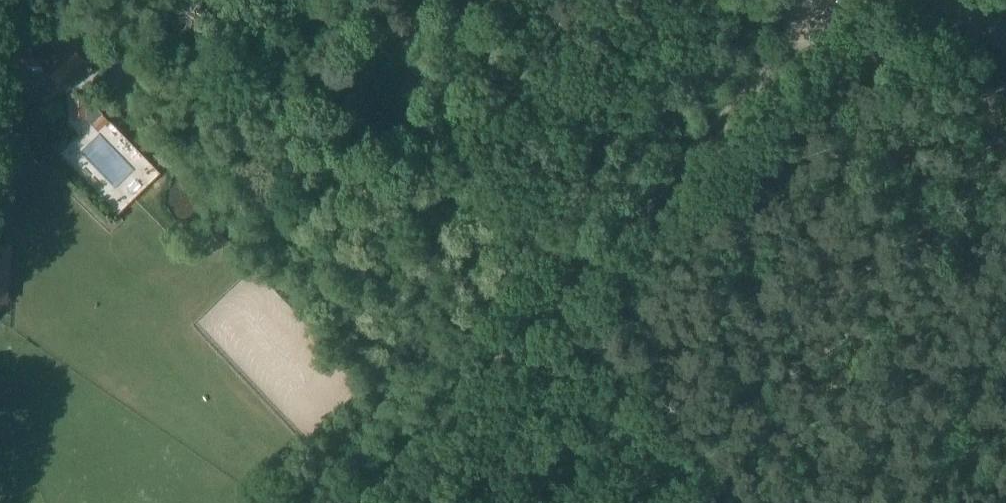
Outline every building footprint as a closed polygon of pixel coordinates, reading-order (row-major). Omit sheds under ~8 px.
[(51,51),(47,46),(16,45),(15,61),(44,63),(61,82),(63,80),(69,87),(92,66),(66,37),(51,51)] [(89,107),(88,91),(72,92),(74,118),(87,117),(86,107),(89,107)] [(102,112),(92,122),(98,129),(109,118),(102,112)] [(6,300),(11,243),(0,242),(0,299),(6,300)]
